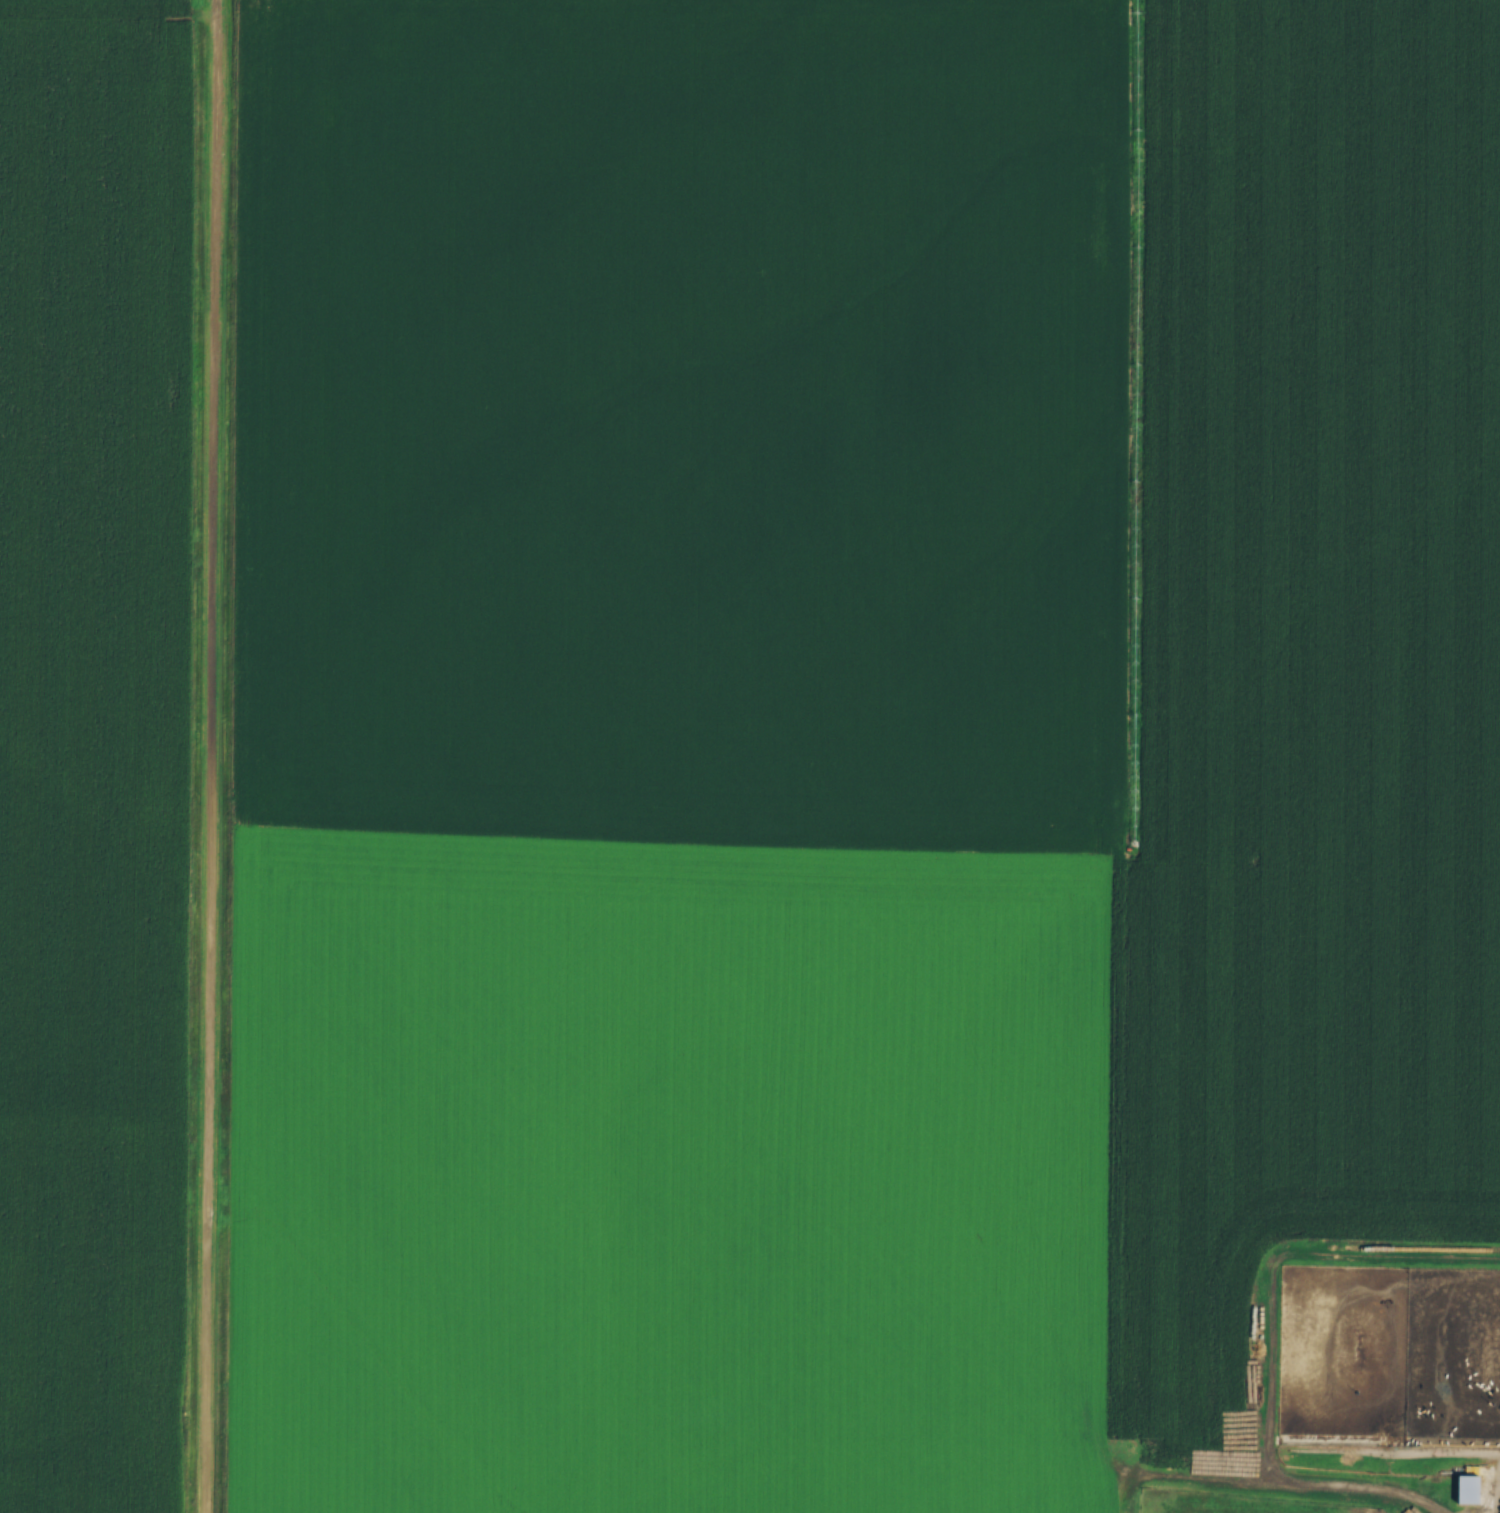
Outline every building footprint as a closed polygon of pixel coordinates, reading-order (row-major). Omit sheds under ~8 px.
[(1486,1471),(1458,1471),(1458,1500),(1486,1500),(1486,1471)]
